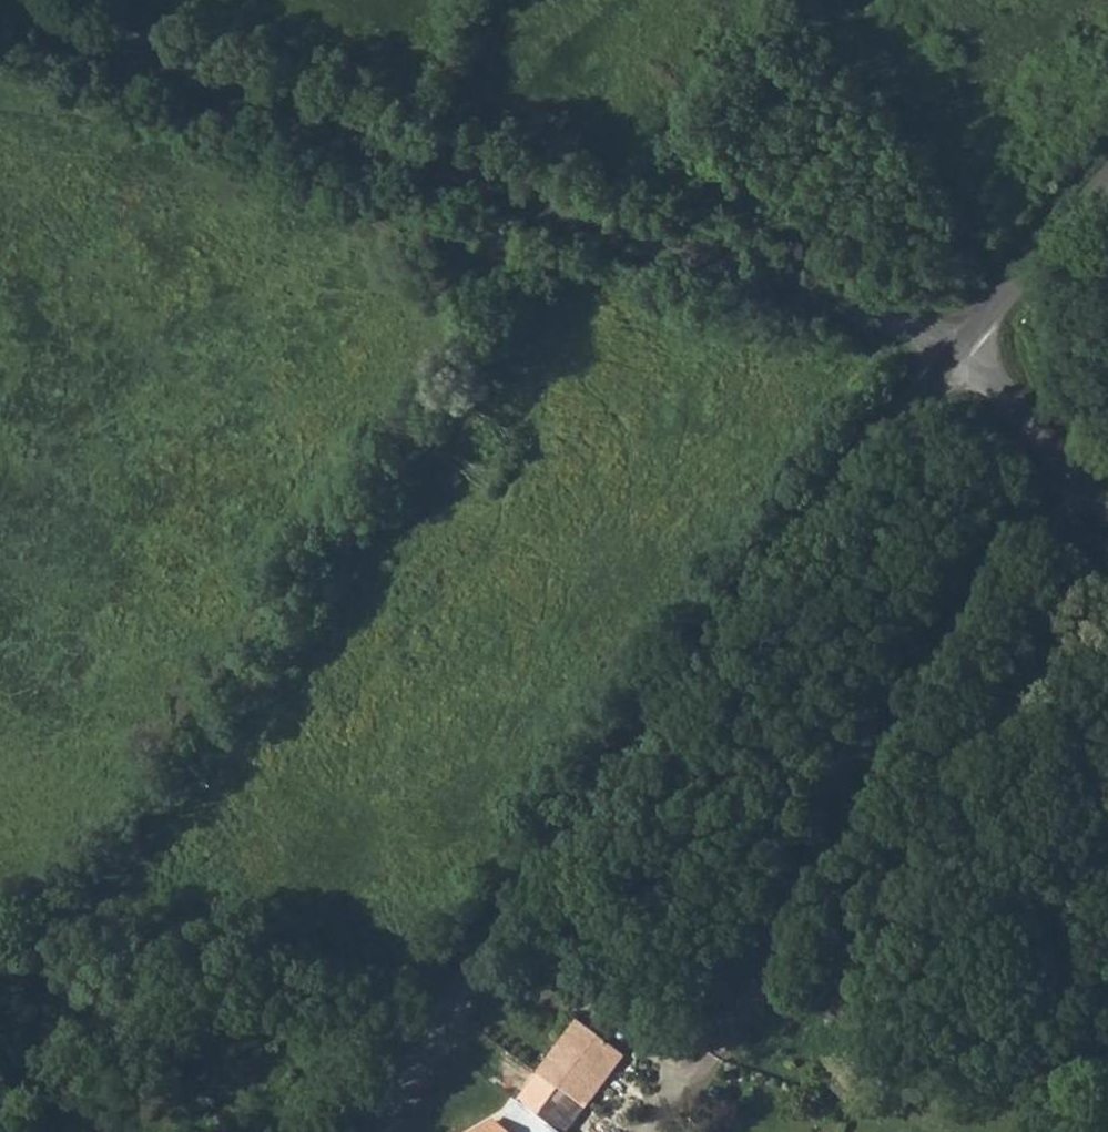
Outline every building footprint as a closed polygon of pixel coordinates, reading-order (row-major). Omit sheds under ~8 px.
[(579,1023),(559,1048),(539,1076),(565,1096),(567,1093),(586,1108),(605,1083),(592,1073),(611,1048),(579,1023)] [(624,1059),(611,1048),(592,1073),(605,1083),(624,1059)] [(539,1076),(521,1100),(518,1097),(515,1101),(556,1131),(568,1131),(586,1108),(567,1093),(565,1096),(539,1076)] [(515,1101),(498,1125),(507,1131),(556,1131),(515,1101)] [(496,1123),(481,1131),(507,1131),(498,1125),(496,1123)]
